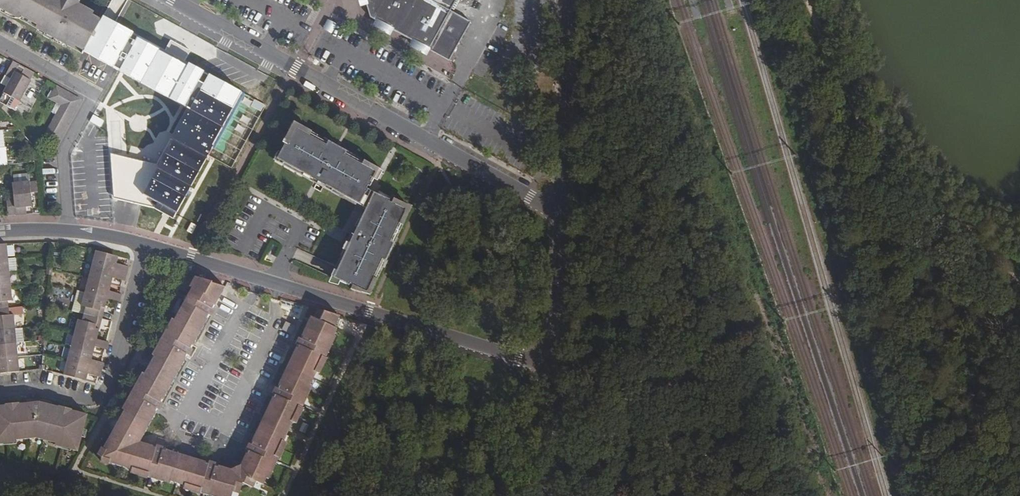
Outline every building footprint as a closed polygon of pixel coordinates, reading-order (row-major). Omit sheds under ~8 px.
[(100,21),(88,14),(90,11),(78,4),(75,9),(75,7),(74,6),(73,5),(71,4),(70,5),(69,5),(62,1),(63,0),(0,0),(0,1),(6,5),(3,11),(15,17),(17,14),(25,19),(26,16),(34,20),(33,23),(41,27),(39,30),(51,37),(55,31),(61,35),(58,41),(70,48),(72,44),(84,50),(100,21)] [(77,0),(63,0),(62,1),(69,5),(70,5),(71,4),(73,5),(74,6),(75,7),(75,9),(78,4),(80,2),(77,0)] [(369,18),(449,61),(470,22),(450,11),(456,0),(364,0),(369,18)] [(329,22),(325,29),(330,31),(333,25),(329,22)] [(19,102),(34,74),(28,70),(24,77),(15,72),(19,65),(12,62),(5,76),(11,79),(3,93),(19,102)] [(24,77),(28,70),(19,65),(15,72),(24,77)] [(78,98),(56,86),(49,99),(61,105),(44,135),(54,141),(78,98)] [(14,110),(19,102),(3,93),(1,98),(2,104),(14,110)] [(80,99),(78,98),(54,141),(56,142),(80,99)] [(369,187),(378,172),(293,124),(282,143),(284,144),(276,160),(359,205),(368,190),(366,189),(367,186),(369,187)] [(36,182),(12,184),(14,199),(15,215),(23,214),(22,207),(25,207),(32,206),(31,192),(37,192),(36,182)] [(368,190),(359,205),(365,209),(369,202),(373,203),(377,195),(368,190)] [(366,294),(368,295),(408,209),(392,202),(391,204),(389,202),(390,201),(386,199),(387,196),(379,192),(377,195),(373,203),(369,202),(365,209),(328,277),(349,286),(350,284),(352,285),(350,290),(366,294)] [(14,199),(6,199),(8,215),(15,215),(14,199)] [(263,257),(275,261),(281,246),(270,241),(263,257)] [(114,255),(96,251),(92,265),(127,274),(128,267),(126,266),(116,264),(117,260),(113,259),(114,255)] [(9,272),(8,258),(0,259),(0,273),(9,272)] [(127,274),(92,265),(88,278),(107,283),(107,279),(111,280),(112,278),(122,280),(125,281),(127,274)] [(11,286),(9,272),(0,273),(0,287),(11,286)] [(107,283),(88,278),(85,292),(107,298),(117,301),(119,301),(121,294),(119,294),(109,291),(110,288),(105,287),(107,283)] [(192,288),(178,314),(203,327),(207,319),(206,318),(208,315),(196,309),(202,298),(215,305),(219,297),(211,292),(215,285),(194,280),(190,286),(192,288)] [(219,297),(224,287),(215,285),(211,292),(219,297)] [(11,286),(0,287),(0,309),(9,308),(8,301),(12,301),(11,286)] [(104,308),(107,298),(85,292),(81,306),(85,307),(83,314),(98,318),(100,307),(104,308)] [(202,298),(196,309),(208,315),(209,315),(215,305),(202,298)] [(15,329),(14,314),(9,315),(9,308),(0,309),(0,331),(15,329)] [(171,310),(159,332),(166,336),(170,338),(163,352),(158,349),(163,341),(156,338),(144,359),(151,363),(175,376),(185,358),(184,357),(182,356),(183,353),(186,355),(187,355),(203,327),(178,314),(171,310)] [(303,336),(302,339),(316,346),(320,337),(330,342),(333,335),(336,329),(334,328),(339,316),(317,310),(313,318),(311,317),(302,336),(303,336)] [(78,320),(74,334),(96,339),(99,329),(95,328),(98,318),(83,314),(82,321),(78,320)] [(16,343),(15,329),(0,331),(0,345),(16,343)] [(96,339),(74,334),(70,348),(89,352),(89,348),(94,349),(94,347),(104,349),(107,350),(109,343),(106,342),(96,339)] [(163,341),(158,349),(163,352),(170,338),(166,336),(163,341)] [(296,348),(293,354),(302,358),(299,365),(316,372),(323,357),(330,342),(320,337),(316,346),(302,339),(301,338),(297,345),(299,346),(297,349),(296,348)] [(330,342),(323,357),(325,357),(332,343),(330,342)] [(18,357),(16,343),(0,345),(0,359),(18,357)] [(89,352),(70,348),(67,361),(102,370),(103,363),(101,362),(91,360),(92,357),(88,356),(89,352)] [(302,358),(293,354),(287,366),(313,379),(316,372),(299,365),(302,358)] [(19,372),(18,357),(0,359),(0,370),(0,374),(19,372)] [(325,357),(323,357),(316,372),(318,373),(325,357)] [(102,370),(67,361),(63,375),(81,380),(82,376),(86,377),(87,374),(97,377),(100,377),(102,370)] [(175,376),(151,363),(148,368),(172,382),(175,376)] [(126,392),(115,414),(121,417),(145,431),(155,412),(154,412),(152,410),(153,407),(156,409),(157,409),(172,382),(148,368),(141,365),(129,386),(136,390),(140,392),(137,398),(133,395),(126,392)] [(272,397),(264,416),(289,428),(292,422),(299,406),(302,407),(305,401),(302,400),(310,385),(313,379),(287,366),(278,385),(280,386),(279,388),(277,388),(274,395),(275,395),(277,396),(276,399),(273,398),(272,397)] [(312,386),(310,385),(302,400),(305,401),(312,386)] [(0,406),(0,444),(3,441),(36,438),(69,447),(70,450),(78,451),(87,415),(39,402),(33,403),(34,415),(27,415),(26,404),(0,406)] [(299,406),(292,422),(294,423),(302,407),(299,406)] [(289,428),(264,416),(261,422),(286,434),(289,428)] [(145,431),(121,417),(115,428),(133,438),(134,437),(140,440),(145,431)] [(241,465),(240,466),(245,468),(246,469),(247,471),(248,472),(247,475),(247,476),(255,481),(263,484),(266,478),(273,463),(266,459),(269,454),(276,457),(283,441),(286,434),(261,422),(252,441),(253,442),(252,445),(250,444),(247,451),(248,451),(251,452),(250,455),(247,454),(246,453),(241,465)] [(101,457),(102,458),(101,459),(113,463),(112,464),(131,470),(148,475),(149,470),(165,474),(163,479),(170,481),(184,486),(200,490),(202,486),(209,487),(207,492),(219,495),(231,495),(233,491),(236,482),(234,481),(233,481),(231,479),(231,477),(231,475),(232,470),(231,469),(219,466),(218,467),(218,470),(215,469),(215,466),(216,465),(209,462),(208,464),(205,463),(205,462),(166,450),(166,452),(163,451),(163,449),(156,447),(155,449),(155,451),(151,450),(152,447),(153,446),(139,442),(140,440),(134,437),(133,438),(115,428),(105,446),(106,447),(101,457)] [(283,441),(276,457),(278,458),(286,442),(283,441)] [(269,454),(266,459),(273,463),(276,463),(278,458),(276,457),(269,454)] [(276,463),(273,463),(266,478),(268,479),(276,463)] [(149,470),(148,475),(147,477),(163,482),(163,479),(165,474),(149,470)] [(202,486),(200,490),(200,493),(206,495),(207,492),(209,487),(202,486)]
